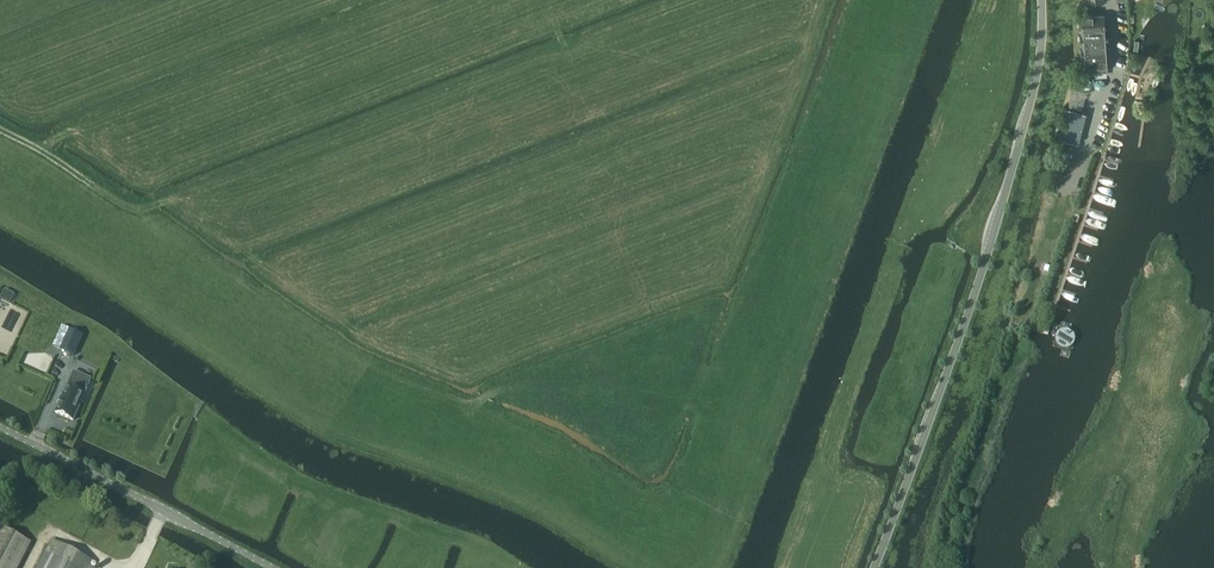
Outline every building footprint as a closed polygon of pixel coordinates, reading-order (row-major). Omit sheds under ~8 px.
[(1106,28),(1105,14),(1080,16),(1084,72),(1109,70),(1107,42),(1109,42),(1108,28),(1106,28)] [(1087,106),(1072,103),(1065,135),(1080,139),(1087,106)] [(9,304),(14,295),(5,291),(1,299),(9,304)] [(69,331),(61,351),(74,356),(83,337),(69,331)] [(1067,351),(1070,350),(1072,347),(1074,345),(1074,342),(1074,339),(1072,336),(1070,334),(1067,332),(1064,332),(1061,332),(1058,334),(1056,337),(1055,340),(1055,343),(1056,346),(1058,349),(1061,351),(1064,351),(1067,351)] [(73,372),(55,413),(73,421),(91,380),(73,372)] [(30,543),(0,527),(0,567),(17,567),(30,543)] [(95,563),(52,541),(38,567),(92,567),(95,563)]
